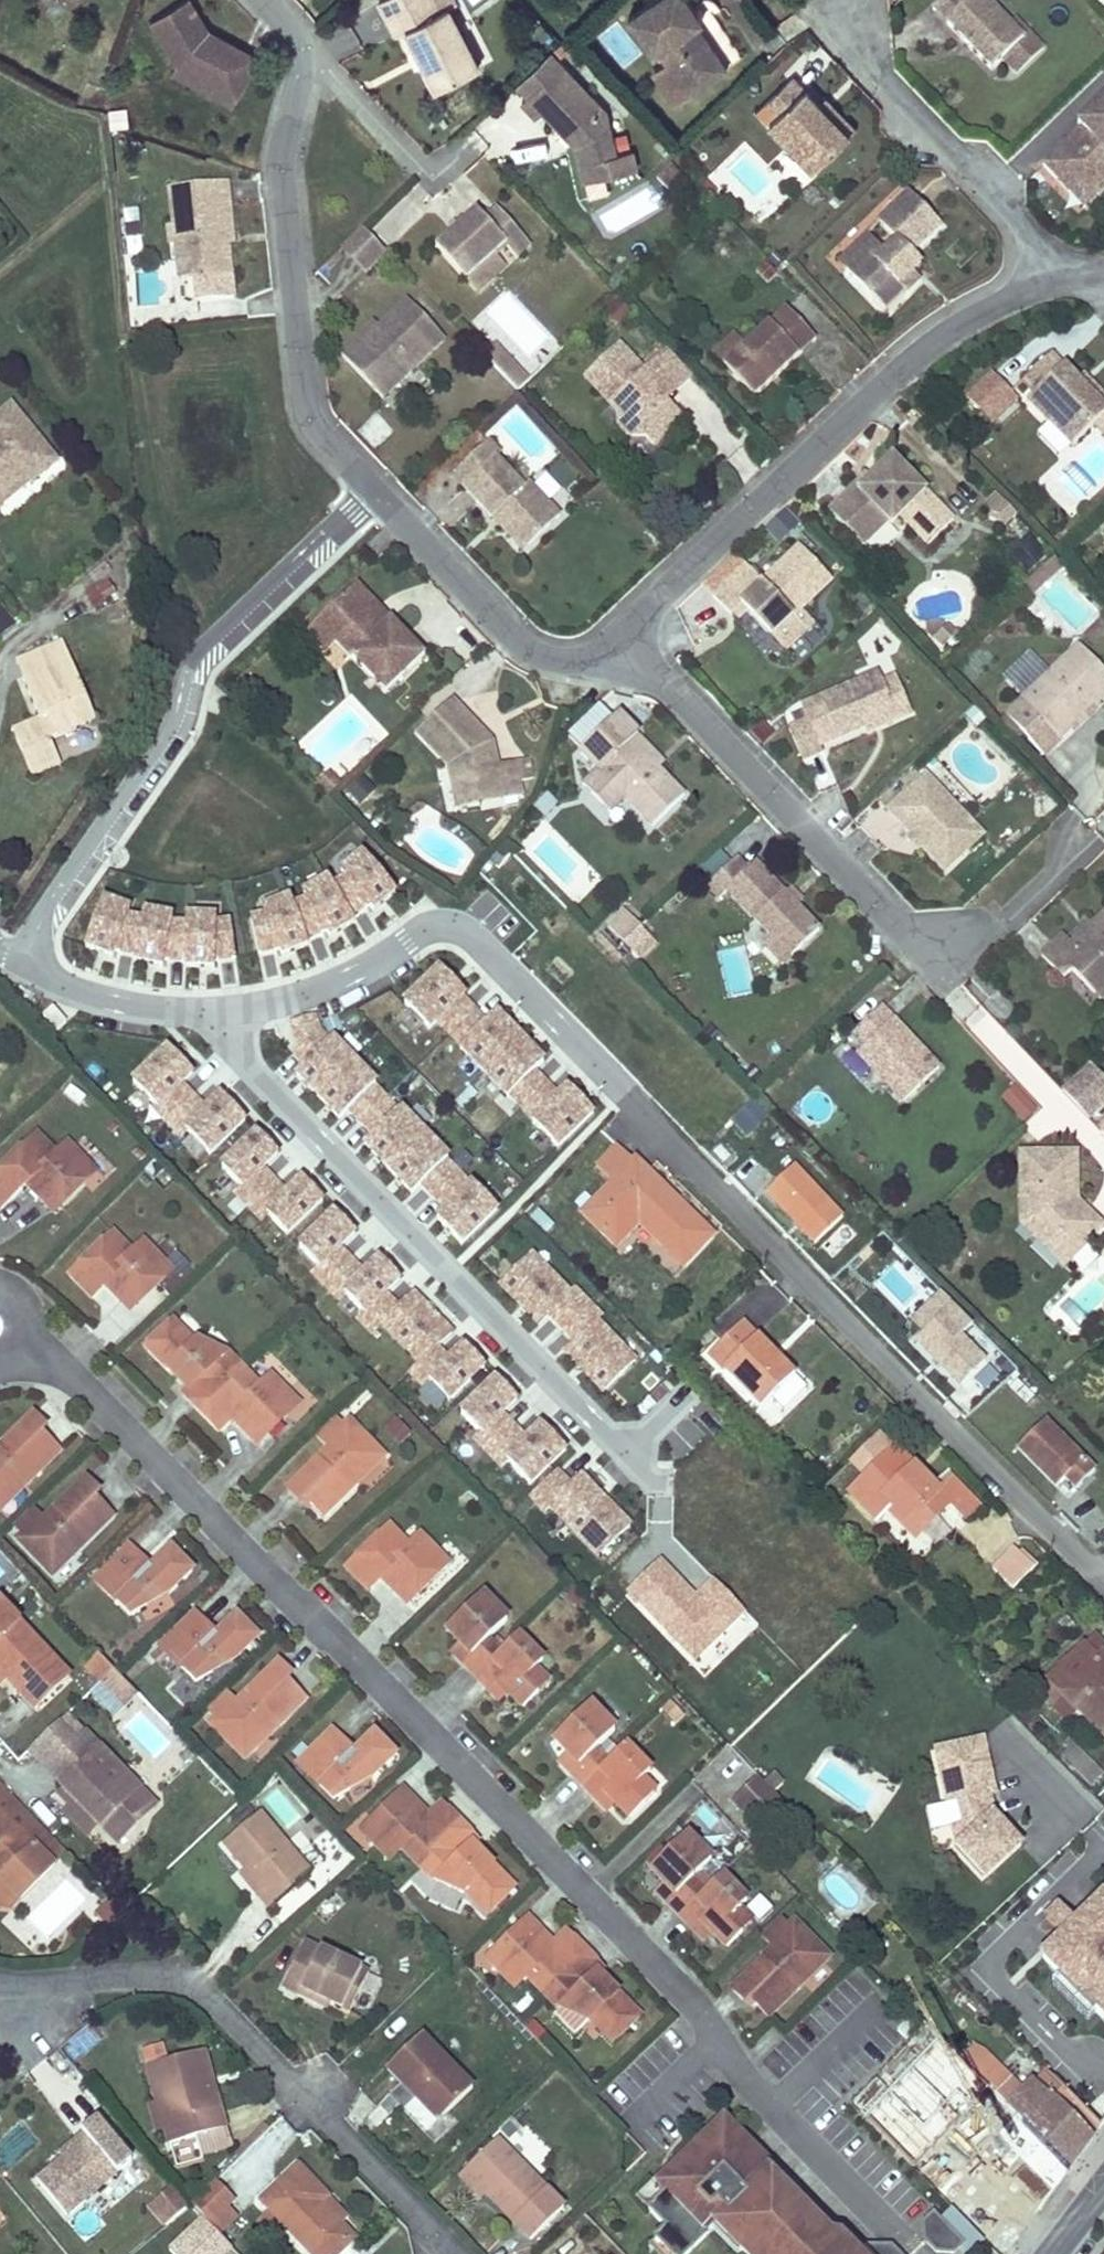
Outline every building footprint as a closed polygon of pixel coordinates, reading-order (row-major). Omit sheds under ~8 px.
[(190,0),(184,0),(150,21),(178,64),(217,85),(225,82),(227,91),(237,96),(246,79),(232,71),(229,64),(237,51),(211,37),(207,31),(209,30),(190,0)] [(434,0),(380,0),(379,1),(397,35),(406,31),(418,55),(422,52),(427,62),(423,65),(436,90),(478,68),(448,8),(440,12),(434,0)] [(454,0),(434,0),(440,12),(448,8),(456,3),(454,0)] [(666,63),(688,95),(727,68),(696,24),(702,21),(692,6),(688,0),(652,0),(628,17),(654,53),(658,50),(666,63)] [(939,5),(954,20),(948,25),(993,71),(1004,61),(1025,40),(1011,26),(986,0),(944,0),(939,5)] [(939,5),(934,11),(948,25),(954,20),(939,5)] [(1016,21),(1011,26),(1025,40),(1004,61),(1017,75),(1044,49),(1016,21)] [(258,57),(209,30),(207,31),(211,37),(237,51),(229,64),(232,71),(246,79),(258,57)] [(427,62),(422,52),(418,55),(423,65),(427,62)] [(529,95),(561,64),(551,53),(519,85),(529,95)] [(675,104),(688,95),(666,63),(653,72),(675,104)] [(217,85),(178,64),(173,71),(232,104),(237,96),(227,91),(225,82),(217,85)] [(606,111),(561,64),(529,95),(522,101),(536,116),(543,110),(571,139),(576,133),(582,139),(576,144),(584,179),(585,179),(589,197),(609,192),(605,176),(636,169),(632,150),(616,154),(606,111)] [(849,135),(819,103),(793,75),(764,103),(776,116),(769,123),(813,170),(849,135)] [(856,129),(825,97),(819,103),(849,135),(856,129)] [(1079,124),(1082,127),(1044,165),(1076,198),(1103,171),(1103,99),(1079,124)] [(772,115),(760,102),(747,114),(760,127),(772,115)] [(582,139),(576,133),(571,139),(576,144),(582,139)] [(1103,189),(1103,171),(1076,198),(1085,208),(1103,189)] [(230,204),(228,182),(202,185),(204,206),(230,204)] [(204,206),(202,185),(170,189),(174,226),(176,246),(178,263),(193,261),(195,278),(197,303),(234,299),(229,244),(225,244),(223,228),(225,228),(228,227),(230,225),(231,224),(232,221),(230,204),(204,206)] [(913,197),(909,193),(894,207),(898,212),(913,197)] [(898,212),(894,207),(878,223),(879,223),(896,242),(884,253),(874,243),(845,271),(886,313),(920,281),(913,273),(903,263),(912,255),(941,227),(913,197),(898,212)] [(467,282),(496,256),(507,246),(518,259),(532,246),(495,206),(482,218),(477,212),(437,248),(467,282)] [(234,244),(232,221),(231,224),(230,225),(228,227),(225,228),(223,228),(225,244),(229,244),(234,244)] [(386,253),(363,230),(343,249),(365,273),(386,253)] [(874,243),(867,235),(838,263),(845,271),(874,243)] [(128,240),(129,255),(141,254),(140,238),(128,240)] [(922,266),(912,255),(903,263),(913,273),(922,266)] [(507,268),(496,256),(467,282),(478,294),(507,268)] [(193,261),(178,263),(179,280),(195,278),(193,261)] [(507,290),(488,307),(497,317),(516,301),(507,290)] [(617,297),(601,312),(618,330),(634,314),(617,297)] [(408,301),(378,329),(377,330),(380,333),(376,337),(370,332),(357,344),(355,342),(341,355),(383,399),(417,366),(445,339),(408,301)] [(816,340),(786,308),(745,347),(724,367),(754,399),(816,340)] [(377,330),(378,329),(374,323),(355,342),(357,344),(370,332),(376,337),(380,333),(377,330)] [(745,347),(734,336),(714,356),(724,367),(745,347)] [(694,377),(668,349),(643,372),(618,346),(584,378),(619,414),(619,426),(629,436),(645,437),(653,445),(683,417),(670,403),(662,403),(653,393),(653,382),(663,373),(680,390),(694,377)] [(500,349),(487,361),(515,393),(528,381),(500,349)] [(1078,381),(1051,354),(1023,382),(1035,394),(1027,402),(1072,447),(1094,426),(1103,417),(1103,408),(1078,381)] [(680,390),(663,373),(653,382),(653,393),(662,403),(670,403),(668,402),(680,390)] [(966,398),(979,412),(1006,386),(993,373),(966,398)] [(1083,375),(1078,381),(1103,408),(1103,396),(1083,375)] [(979,412),(992,425),(1018,400),(1006,386),(979,412)] [(22,474),(38,478),(58,462),(11,406),(0,415),(0,491),(22,474)] [(1094,426),(1103,436),(1103,417),(1094,426)] [(523,488),(496,459),(501,454),(489,441),(453,475),(493,519),(499,513),(527,543),(529,545),(560,516),(529,482),(523,488)] [(859,489),(855,484),(829,510),(857,539),(883,514),(888,521),(892,524),(900,515),(928,544),(954,519),(892,456),(871,477),(859,489)] [(859,489),(871,477),(867,472),(855,484),(859,489)] [(38,478),(22,474),(0,491),(0,509),(38,478)] [(996,493),(982,505),(1003,529),(1017,517),(996,493)] [(527,543),(499,513),(493,519),(521,548),(527,543)] [(883,514),(857,539),(863,545),(888,521),(883,514)] [(763,583),(747,566),(714,598),(731,615),(741,606),(772,637),(801,609),(832,579),(800,547),(763,583)] [(747,566),(736,554),(702,586),(714,598),(747,566)] [(109,582),(85,597),(93,609),(117,593),(109,582)] [(357,584),(351,590),(373,613),(373,618),(377,623),(380,620),(385,625),(391,619),(357,584)] [(373,613),(351,590),(316,623),(337,645),(351,661),(353,659),(386,693),(425,656),(391,619),(385,625),(380,620),(377,623),(373,618),(373,613)] [(2,609),(0,610),(0,638),(15,625),(2,609)] [(781,646),(810,619),(801,609),(772,637),(781,646)] [(337,645),(316,623),(305,633),(326,655),(337,645)] [(943,648),(957,636),(948,626),(934,638),(943,648)] [(96,721),(63,643),(17,663),(41,720),(41,721),(49,718),(52,723),(16,738),(33,776),(61,764),(51,741),(96,721)] [(1079,646),(1021,700),(1060,741),(1074,727),(1070,722),(1094,699),(1098,704),(1103,699),(1103,672),(1079,646)] [(897,713),(883,681),(879,673),(802,706),(808,721),(790,729),(803,760),(823,752),(820,746),(865,727),(897,713)] [(909,714),(893,677),(883,681),(897,713),(865,727),(868,732),(909,714)] [(1074,727),(1098,704),(1094,699),(1070,722),(1074,727)] [(498,765),(493,742),(486,744),(481,739),(486,734),(452,700),(417,733),(449,768),(456,766),(462,797),(501,788),(504,800),(522,796),(519,781),(533,778),(529,758),(498,765)] [(684,796),(658,768),(632,741),(637,736),(619,717),(581,754),(597,771),(583,786),(610,813),(624,799),(652,827),(684,796)] [(41,721),(41,720),(13,731),(16,738),(52,723),(49,718),(41,721)] [(493,742),(486,734),(481,739),(486,744),(493,742)] [(664,763),(637,736),(632,741),(658,768),(664,763)] [(504,800),(501,788),(462,797),(456,766),(449,768),(458,810),(504,800)] [(330,773),(318,785),(328,796),(340,784),(330,773)] [(983,836),(926,775),(888,811),(912,836),(917,841),(922,846),(945,871),(983,836)] [(917,841),(912,836),(907,840),(917,850),(922,846),(917,841)] [(394,897),(363,855),(337,875),(341,880),(367,914),(369,917),(394,897)] [(786,895),(755,863),(747,870),(736,859),(708,887),(720,898),(727,891),(756,921),(791,958),(820,930),(797,906),(795,904),(786,895)] [(327,879),(299,895),(302,902),(322,937),(325,942),(354,925),(352,922),(332,886),(327,879)] [(341,880),(332,886),(352,922),(367,914),(341,880)] [(803,901),(791,889),(786,895),(795,904),(797,906),(803,901)] [(290,899),(261,910),(263,917),(277,955),(280,962),(309,951),(307,945),(292,906),(290,899)] [(131,912),(101,900),(82,952),(112,964),(115,956),(129,918),(131,912)] [(302,902),(292,906),(307,945),(322,937),(302,902)] [(640,927),(625,910),(608,927),(624,943),(640,927)] [(174,918),(142,911),(140,920),(132,960),(131,967),(164,973),(165,965),(173,925),(174,918)] [(1092,926),(1084,933),(1073,944),(1063,935),(1041,956),(1064,979),(1072,971),(1094,993),(1103,984),(1103,914),(1092,926)] [(218,918),(184,917),(184,925),(183,967),(183,973),(216,974),(216,965),(217,924),(218,918)] [(277,955),(263,917),(247,920),(257,959),(277,955)] [(140,920),(129,918),(115,956),(132,960),(140,920)] [(1084,933),(1092,926),(1086,920),(1079,927),(1084,933)] [(791,958),(756,921),(747,928),(783,966),(791,958)] [(231,922),(217,924),(216,965),(238,963),(231,922)] [(184,925),(173,925),(165,965),(183,967),(184,925)] [(656,944),(640,927),(624,943),(640,960),(656,944)] [(468,999),(438,968),(400,1006),(431,1036),(437,1030),(468,999)] [(1094,993),(1100,1000),(1103,996),(1103,984),(1094,993)] [(490,1021),(468,999),(437,1030),(459,1052),(490,1021)] [(922,1057),(915,1050),(919,1046),(881,1006),(853,1033),(865,1046),(857,1053),(905,1102),(940,1068),(926,1053),(922,1057)] [(523,1040),(497,1014),(490,1021),(459,1052),(457,1053),(483,1079),(523,1040)] [(301,1042),(315,1028),(311,1017),(303,1021),(296,1037),(301,1042)] [(305,1063),(295,1072),(317,1094),(352,1060),(330,1038),(327,1041),(315,1028),(301,1042),(293,1050),(305,1063)] [(123,1074),(161,1114),(185,1090),(171,1076),(183,1065),(159,1040),(123,1074)] [(547,1065),(523,1040),(483,1079),(507,1104),(508,1102),(539,1073),(547,1065)] [(926,1053),(919,1046),(915,1050),(922,1057),(926,1053)] [(317,1094),(338,1116),(348,1107),(361,1121),(383,1098),(370,1085),(373,1082),(352,1060),(317,1094)] [(1103,1103),(1103,1080),(1091,1065),(1061,1090),(1086,1119),(1103,1103)] [(560,1094),(539,1073),(508,1102),(528,1124),(560,1094)] [(1001,1096),(1023,1125),(1040,1111),(1018,1083),(1001,1096)] [(172,1126),(176,1122),(199,1146),(235,1111),(212,1088),(197,1102),(185,1090),(161,1114),(172,1126)] [(596,1119),(566,1088),(560,1094),(528,1124),(559,1155),(596,1119)] [(373,1134),(364,1143),(388,1168),(423,1134),(399,1109),(396,1112),(383,1098),(361,1121),(373,1134)] [(748,1139),(767,1118),(750,1103),(732,1125),(748,1139)] [(269,1147),(249,1126),(213,1160),(234,1181),(254,1162),(269,1147)] [(69,1143),(57,1154),(37,1134),(0,1171),(0,1210),(0,1211),(27,1185),(47,1205),(53,1199),(60,1205),(89,1176),(89,1164),(69,1143)] [(388,1168),(412,1193),(422,1183),(435,1197),(457,1175),(444,1161),(447,1159),(423,1134),(388,1168)] [(1068,1152),(1020,1152),(1021,1197),(1041,1197),(1041,1214),(1046,1219),(1031,1234),(1064,1266),(1098,1232),(1069,1204),(1068,1152)] [(1077,1152),(1068,1152),(1069,1204),(1098,1232),(1103,1226),(1078,1200),(1077,1152)] [(714,1236),(648,1172),(636,1160),(606,1192),(595,1202),(583,1215),(617,1248),(639,1224),(684,1266),(714,1236)] [(267,1175),(254,1162),(234,1181),(228,1186),(241,1200),(267,1175)] [(843,1218),(794,1166),(767,1192),(815,1244),(843,1218)] [(315,1194),(295,1173),(279,1188),(259,1208),(280,1228),(315,1194)] [(259,1208),(279,1188),(267,1175),(241,1200),(254,1213),(259,1208)] [(438,1219),(462,1244),(497,1210),(473,1185),(470,1188),(457,1175),(435,1197),(447,1210),(438,1219)] [(606,1192),(600,1185),(589,1196),(595,1202),(606,1192)] [(1041,1197),(1021,1197),(1022,1225),(1031,1234),(1046,1219),(1041,1214),(1041,1197)] [(60,1205),(53,1199),(47,1205),(54,1211),(60,1205)] [(348,1228),(328,1207),(293,1242),(313,1262),(333,1243),(348,1228)] [(114,1233),(71,1275),(93,1297),(105,1285),(124,1304),(130,1298),(136,1304),(166,1275),(166,1263),(151,1248),(139,1247),(133,1252),(114,1233)] [(307,1268),(320,1281),(346,1256),(333,1243),(313,1262),(307,1268)] [(529,1251),(498,1282),(539,1322),(548,1313),(569,1292),(529,1251)] [(394,1275),(374,1254),(359,1269),(338,1289),(359,1310),(379,1290),(394,1275)] [(346,1256),(320,1281),(333,1295),(338,1289),(359,1269),(346,1256)] [(548,1313),(561,1326),(586,1302),(573,1288),(569,1292),(548,1313)] [(393,1304),(377,1319),(416,1360),(432,1344),(448,1330),(408,1289),(393,1304)] [(377,1319),(393,1304),(379,1290),(359,1310),(353,1315),(366,1329),(377,1319)] [(958,1390),(997,1354),(939,1291),(899,1327),(958,1390)] [(136,1304),(130,1298),(124,1304),(130,1310),(136,1304)] [(586,1302),(561,1326),(575,1339),(595,1318),(599,1315),(586,1302)] [(575,1339),(565,1349),(605,1390),(636,1359),(595,1318),(575,1339)] [(175,1337),(182,1331),(173,1321),(166,1328),(175,1337)] [(794,1375),(743,1323),(710,1355),(750,1396),(762,1407),(774,1395),(794,1375)] [(197,1408),(238,1367),(224,1354),(197,1341),(195,1344),(182,1331),(175,1337),(166,1328),(146,1347),(188,1389),(183,1394),(197,1408)] [(481,1364),(461,1343),(445,1358),(425,1378),(445,1398),(465,1378),(481,1364)] [(416,1360),(406,1370),(419,1383),(425,1378),(445,1358),(432,1344),(416,1360)] [(260,1385),(240,1366),(238,1367),(197,1408),(220,1430),(232,1418),(251,1437),(257,1431),(263,1437),(292,1408),(292,1396),(277,1381),(265,1380),(260,1385)] [(513,1398),(494,1377),(478,1392),(458,1412),(478,1432),(474,1436),(480,1443),(505,1419),(499,1412),(513,1398)] [(458,1412),(478,1392),(465,1378),(445,1398),(439,1403),(452,1417),(458,1412)] [(782,1404),(774,1395),(762,1407),(750,1396),(746,1400),(765,1419),(782,1404)] [(7,1487),(21,1488),(59,1451),(46,1438),(44,1441),(38,1435),(46,1428),(33,1414),(0,1447),(0,1494),(7,1487)] [(1045,1422),(1019,1448),(1057,1487),(1066,1478),(1077,1489),(1095,1471),(1060,1437),(1069,1428),(1056,1415),(1047,1424),(1045,1422)] [(391,1417),(380,1430),(399,1446),(410,1433),(391,1417)] [(360,1465),(376,1448),(350,1421),(345,1426),(336,1418),(318,1436),(329,1447),(287,1489),(301,1503),(308,1495),(314,1500),(311,1503),(324,1516),(361,1479),(360,1465)] [(525,1439),(505,1419),(480,1443),(500,1463),(504,1459),(525,1439)] [(528,1483),(563,1449),(540,1425),(525,1439),(504,1459),(528,1483)] [(251,1437),(257,1443),(263,1437),(257,1431),(251,1437)] [(878,1433),(862,1449),(878,1465),(866,1477),(850,1493),(879,1523),(893,1509),(920,1536),(950,1505),(966,1521),(980,1507),(946,1473),(934,1486),(897,1447),(894,1450),(878,1433)] [(384,1456),(376,1448),(360,1465),(361,1479),(384,1456)] [(878,1465),(862,1449),(850,1461),(866,1477),(878,1465)] [(571,1485),(557,1471),(526,1500),(545,1519),(552,1513),(597,1560),(633,1526),(584,1473),(571,1485)] [(18,1540),(44,1567),(61,1551),(75,1553),(113,1516),(100,1503),(97,1505),(92,1500),(100,1492),(86,1479),(44,1520),(33,1508),(14,1526),(23,1535),(18,1540)] [(0,1494),(0,1509),(21,1488),(7,1487),(0,1494)] [(390,1526),(347,1568),(369,1590),(382,1578),(400,1596),(406,1590),(412,1597),(442,1568),(442,1556),(427,1540),(415,1540),(409,1545),(390,1526)] [(153,1571),(130,1547),(96,1580),(129,1614),(167,1592),(187,1573),(178,1564),(181,1561),(172,1552),(153,1571)] [(1020,1553),(1015,1548),(993,1569),(1013,1590),(1035,1568),(1020,1553)] [(1038,1565),(1023,1550),(1020,1553),(1035,1568),(1038,1565)] [(61,1551),(44,1567),(52,1576),(75,1553),(61,1551)] [(695,1598),(659,1561),(624,1594),(695,1667),(748,1615),(714,1579),(695,1598)] [(412,1597),(406,1590),(400,1596),(406,1603),(412,1597)] [(507,1621),(482,1595),(446,1629),(460,1644),(471,1655),(463,1662),(476,1676),(500,1653),(487,1641),(507,1621)] [(0,1604),(0,1663),(11,1675),(6,1679),(7,1680),(34,1709),(69,1677),(0,1604)] [(219,1638),(195,1614),(162,1647),(194,1681),(233,1659),(252,1640),(244,1631),(247,1628),(238,1620),(219,1638)] [(543,1663),(517,1636),(500,1653),(476,1676),(489,1690),(497,1682),(508,1693),(523,1708),(538,1693),(525,1679),(535,1670),(543,1663)] [(1084,1645),(1098,1660),(1103,1656),(1103,1655),(1103,1648),(1093,1637),(1084,1645)] [(452,1651),(463,1662),(471,1655),(460,1644),(452,1651)] [(1084,1645),(1049,1680),(1050,1680),(1037,1692),(1053,1709),(1065,1697),(1103,1737),(1103,1657),(1103,1656),(1098,1660),(1084,1645)] [(99,1655),(86,1667),(102,1683),(115,1671),(99,1655)] [(209,1723),(236,1751),(253,1735),(267,1736),(305,1699),(292,1686),(289,1689),(284,1683),(292,1675),(278,1662),(236,1704),(225,1692),(206,1710),(215,1719),(209,1723)] [(7,1680),(6,1679),(11,1675),(0,1663),(0,1688),(7,1680)] [(548,1683),(535,1670),(525,1679),(538,1693),(548,1683)] [(131,1688),(115,1671),(102,1683),(118,1700),(131,1688)] [(508,1693),(497,1682),(489,1690),(500,1700),(508,1693)] [(138,1695),(131,1688),(118,1700),(125,1707),(138,1695)] [(615,1731),(589,1705),(554,1739),(568,1753),(579,1764),(570,1772),(584,1786),(608,1763),(595,1750),(615,1731)] [(357,1756),(334,1732),(301,1765),(333,1799),(372,1777),(391,1758),(383,1749),(386,1746),(377,1738),(357,1756)] [(86,1733),(48,1771),(64,1788),(100,1824),(118,1842),(155,1805),(86,1733)] [(253,1735),(236,1751),(244,1758),(267,1736),(253,1735)] [(995,1815),(991,1795),(995,1794),(984,1739),(936,1749),(947,1804),(958,1802),(963,1825),(952,1828),(956,1847),(986,1878),(1020,1844),(1004,1826),(999,1830),(987,1818),(995,1815)] [(650,1772),(625,1746),(608,1763),(584,1786),(597,1799),(605,1792),(616,1802),(631,1817),(646,1802),(633,1789),(643,1780),(650,1772)] [(560,1761),(570,1772),(579,1764),(568,1753),(560,1761)] [(770,1787),(758,1776),(732,1801),(766,1835),(792,1811),(770,1787)] [(656,1793),(643,1780),(633,1789),(646,1802),(656,1793)] [(0,1782),(0,1809),(18,1828),(31,1816),(0,1782)] [(100,1824),(64,1788),(58,1793),(70,1804),(63,1810),(88,1835),(100,1824)] [(411,1797),(404,1791),(398,1797),(404,1803),(411,1797)] [(616,1802),(605,1792),(597,1799),(608,1810),(616,1802)] [(401,1849),(421,1869),(422,1867),(464,1827),(442,1804),(429,1817),(411,1797),(404,1803),(398,1797),(369,1826),(369,1839),(384,1854),(396,1854),(401,1849)] [(31,1816),(18,1828),(0,1809),(0,1877),(0,1878),(0,1894),(13,1907),(38,1884),(18,1863),(34,1847),(45,1858),(59,1845),(31,1816)] [(224,1843),(246,1870),(263,1890),(257,1895),(269,1909),(311,1874),(260,1813),(224,1843)] [(1004,1826),(995,1815),(987,1818),(999,1830),(1004,1826)] [(464,1827),(422,1867),(436,1881),(463,1893),(466,1891),(478,1904),(485,1898),(495,1908),(514,1888),(472,1845),(477,1841),(464,1827)] [(711,1861),(686,1835),(650,1869),(664,1883),(675,1895),(667,1902),(680,1916),(704,1893),(691,1880),(711,1861)] [(68,1855),(59,1845),(45,1858),(34,1847),(18,1863),(38,1884),(54,1868),(68,1855)] [(986,1878),(956,1847),(952,1850),(981,1881),(986,1878)] [(263,1890),(246,1870),(241,1875),(257,1895),(263,1890)] [(747,1902),(721,1876),(704,1893),(680,1916),(693,1929),(701,1922),(712,1933),(727,1948),(742,1933),(729,1919),(739,1909),(747,1902)] [(656,1891),(667,1902),(675,1895),(664,1883),(656,1891)] [(0,1894),(0,1909),(13,1907),(0,1894)] [(485,1898),(478,1904),(488,1914),(495,1908),(485,1898)] [(1103,1898),(1075,1926),(1057,1908),(1042,1922),(1061,1941),(1036,1966),(1103,2034),(1103,1900),(1103,1898)] [(125,1912),(113,1900),(97,1916),(108,1928),(125,1912)] [(752,1923),(739,1909),(729,1919),(742,1933),(752,1923)] [(830,1916),(825,1921),(833,1929),(838,1925),(830,1916)] [(805,1964),(821,1948),(794,1921),(789,1926),(781,1918),(762,1936),(774,1948),(732,1990),(745,2003),(753,1995),(759,2000),(756,2003),(769,2016),(806,1978),(805,1964)] [(535,1925),(529,1919),(523,1925),(529,1932),(535,1925)] [(712,1933),(701,1922),(693,1929),(704,1940),(712,1933)] [(526,1977),(545,1997),(548,1995),(589,1955),(566,1932),(554,1945),(535,1925),(529,1932),(523,1925),(494,1954),(494,1967),(509,1982),(521,1982),(526,1977)] [(369,1974),(304,1943),(282,1988),(316,2005),(318,1999),(330,2004),(349,2014),(369,1974)] [(829,1956),(821,1948),(805,1964),(806,1978),(829,1956)] [(589,1955),(548,1995),(562,2009),(589,2021),(591,2019),(603,2032),(610,2026),(620,2036),(640,2016),(598,1974),(603,1969),(589,1955)] [(330,2004),(318,1999),(316,2005),(327,2010),(330,2004)] [(610,2026),(603,2032),(613,2042),(620,2036),(610,2026)] [(416,2098),(421,2093),(444,2116),(473,2088),(421,2035),(387,2068),(416,2098)] [(938,2048),(863,2123),(915,2175),(990,2099),(938,2048)] [(212,2080),(204,2051),(147,2067),(158,2104),(166,2129),(170,2145),(226,2129),(219,2105),(214,2106),(207,2082),(212,2080)] [(1076,2180),(1068,2170),(1103,2138),(1103,2136),(1045,2070),(1021,2091),(1011,2080),(993,2096),(1019,2126),(952,2185),(1003,2244),(1076,2180)] [(219,2105),(212,2080),(207,2082),(214,2106),(219,2105)] [(108,2107),(89,2084),(62,2107),(81,2129),(108,2107)] [(439,2121),(440,2121),(444,2116),(421,2093),(416,2098),(439,2121)] [(166,2129),(158,2104),(151,2106),(158,2131),(166,2129)] [(132,2160),(97,2118),(82,2131),(88,2137),(37,2179),(67,2215),(88,2198),(119,2172),(118,2172),(132,2160)] [(839,2235),(835,2238),(780,2181),(783,2178),(769,2164),(763,2170),(745,2152),(751,2146),(726,2120),(658,2187),(665,2194),(649,2211),(666,2228),(655,2239),(669,2253),(688,2253),(717,2225),(732,2240),(729,2243),(739,2253),(857,2253),(839,2235)] [(270,2130),(265,2125),(235,2154),(240,2159),(260,2140),(270,2130)] [(7,2134),(0,2146),(0,2156),(16,2164),(27,2145),(7,2134)] [(265,2145),(260,2140),(240,2159),(224,2175),(229,2180),(265,2145)] [(497,2140),(465,2171),(488,2195),(532,2240),(564,2209),(497,2140)] [(751,2146),(745,2152),(763,2170),(769,2164),(751,2146)] [(261,2202),(310,2253),(340,2253),(355,2240),(321,2204),(328,2198),(299,2166),(261,2202)] [(488,2195),(465,2171),(460,2176),(483,2200),(488,2195)] [(131,2187),(119,2172),(88,2198),(100,2214),(131,2187)] [(658,2187),(652,2181),(635,2197),(649,2211),(665,2194),(658,2187)] [(235,2195),(224,2183),(203,2202),(226,2227),(237,2217),(225,2205),(235,2195)] [(144,2208),(163,2230),(188,2208),(169,2186),(144,2208)] [(943,2223),(934,2214),(924,2223),(924,2241),(925,2242),(937,2253),(954,2253),(963,2245),(964,2244),(943,2223)] [(203,2218),(170,2250),(173,2253),(224,2253),(231,2247),(203,2218)]
